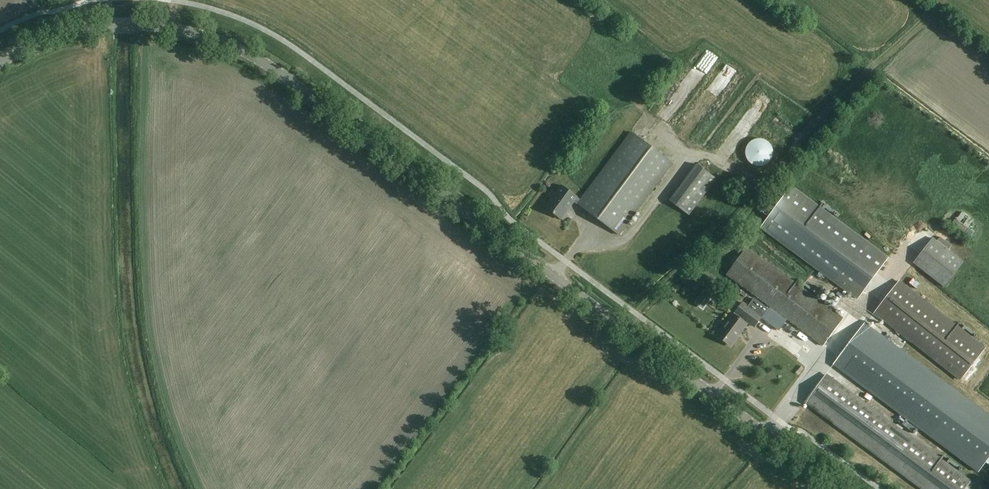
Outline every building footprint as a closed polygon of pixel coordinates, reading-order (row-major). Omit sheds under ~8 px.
[(696,89),(721,58),(711,49),(685,80),(696,89)] [(579,197),(573,193),(563,185),(545,208),(561,220),(575,202),(619,236),(674,163),(632,131),(580,200),(578,198),(579,197)] [(739,145),(746,136),(742,133),(735,142),(739,145)] [(761,139),(758,139),(756,139),(754,140),(752,141),(750,142),(749,143),(748,145),(747,146),(746,148),(746,149),(745,151),(745,153),(745,154),(746,156),(746,158),(747,159),(748,161),(750,163),(752,164),(755,166),(757,166),(759,166),(760,166),(763,166),(764,165),(767,164),(768,163),(770,161),(772,159),(773,156),(773,153),(773,151),(772,148),(771,146),(769,143),(768,142),(767,141),(765,140),(763,139),(761,139)] [(698,163),(669,200),(688,215),(717,177),(698,163)] [(890,258),(793,186),(763,227),(859,299),(890,258)] [(906,243),(920,251),(931,232),(918,224),(906,243)] [(945,287),(964,262),(933,238),(913,263),(945,287)] [(823,346),(843,318),(747,247),(727,275),(823,346)] [(986,348),(900,281),(874,314),(960,381),(986,348)] [(705,288),(695,302),(704,308),(714,294),(705,288)] [(741,304),(732,317),(731,317),(718,335),(731,345),(748,323),(754,328),(761,319),(741,304)] [(774,324),(778,318),(774,315),(769,321),(774,324)] [(834,364),(979,472),(988,458),(988,416),(865,324),(834,364)] [(805,401),(923,488),(964,488),(970,482),(825,375),(805,401)]
